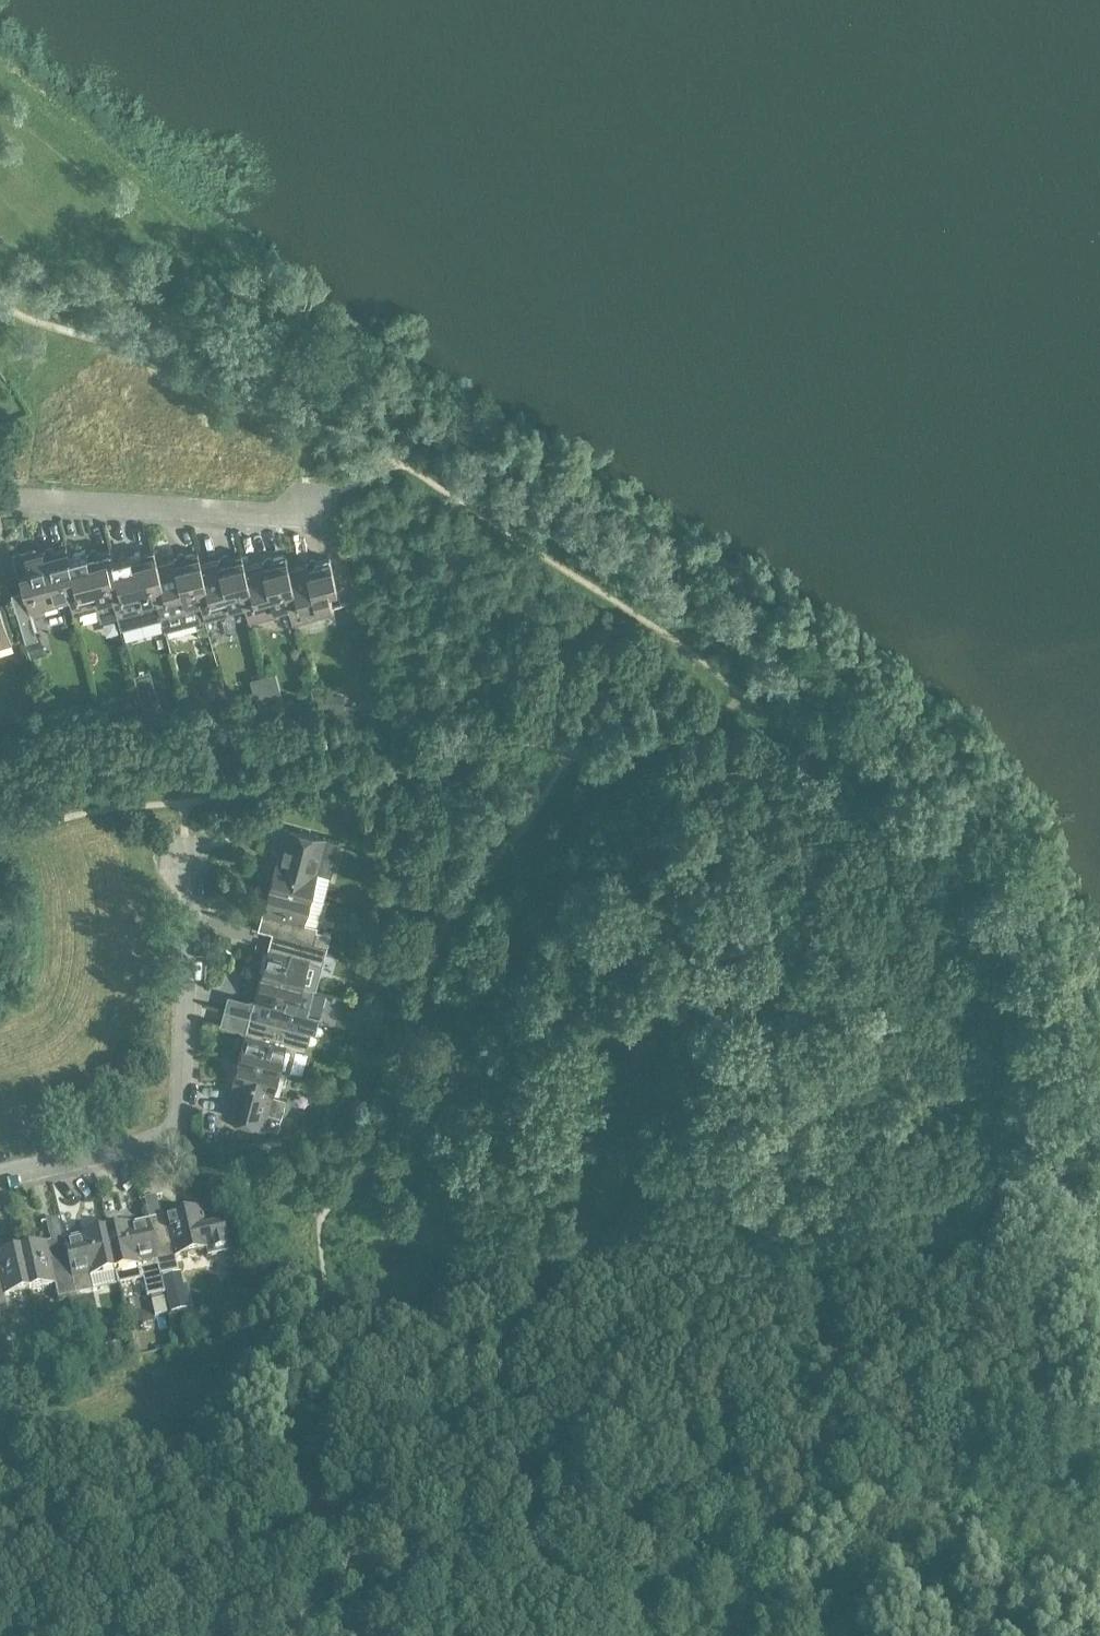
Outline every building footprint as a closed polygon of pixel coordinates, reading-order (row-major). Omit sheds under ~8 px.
[(70,557),(68,550),(66,545),(36,553),(35,547),(11,553),(17,575),(19,574),(29,611),(57,604),(55,598),(68,595),(69,595),(64,576),(73,572),(70,557)] [(89,552),(87,545),(68,550),(70,557),(73,572),(64,576),(69,595),(68,595),(73,612),(97,606),(100,618),(117,614),(108,578),(117,575),(113,560),(111,551),(110,547),(89,552)] [(132,555),(130,546),(111,551),(113,560),(117,575),(108,578),(117,614),(120,626),(161,616),(156,598),(152,579),(161,577),(157,562),(154,549),(132,555)] [(198,551),(157,562),(161,577),(152,579),(156,598),(161,616),(164,628),(204,618),(200,601),(201,600),(195,581),(204,578),(200,563),(201,563),(198,551)] [(248,580),(244,565),(241,552),(201,563),(200,563),(204,578),(195,581),(201,600),(200,601),(204,618),(232,611),(230,606),(244,602),(239,583),(248,580)] [(292,622),(300,619),(319,614),(334,611),(333,605),(355,600),(343,553),(329,556),(288,567),(292,582),(283,585),(288,604),(287,604),(292,622)] [(288,567),(285,554),(244,565),(248,580),(239,583),(244,602),(248,620),(275,612),(274,608),(287,604),(288,604),(283,585),(292,582),(288,567)] [(12,643),(1,604),(0,605),(0,646),(12,643)] [(25,604),(13,607),(18,627),(30,624),(25,604)] [(172,654),(200,647),(197,635),(169,642),(172,654)] [(331,875),(336,857),(340,842),(327,838),(328,837),(286,826),(282,843),(270,886),(311,896),(317,872),(331,875)] [(311,896),(270,886),(259,929),(273,932),(328,946),(331,933),(317,929),(318,925),(304,921),(311,896)] [(273,932),(262,974),(302,985),(309,960),(323,964),(328,946),(273,932)] [(302,985),(262,974),(251,1016),(305,1031),(316,1034),(321,1017),(309,1013),(315,988),(302,985)] [(305,1031),(251,1016),(250,1016),(240,1059),(280,1069),(286,1045),(300,1049),(305,1031)] [(239,1059),(228,1101),(224,1115),(279,1130),(282,1116),(287,1098),(273,1094),(280,1069),(240,1059),(239,1059)] [(149,1221),(161,1276),(179,1272),(176,1258),(207,1250),(211,1250),(213,1255),(229,1252),(225,1230),(219,1226),(207,1228),(203,1209),(149,1221)] [(76,1295),(64,1240),(59,1218),(48,1221),(52,1243),(21,1250),(30,1290),(56,1285),(59,1299),(76,1295)] [(149,1221),(106,1230),(115,1271),(140,1266),(144,1280),(161,1276),(149,1221)] [(106,1230),(64,1240),(76,1295),(94,1291),(91,1277),(115,1271),(106,1230)] [(21,1250),(0,1254),(0,1312),(9,1310),(5,1296),(30,1290),(21,1250)] [(160,1277),(169,1313),(186,1309),(178,1273),(160,1277)] [(78,1297),(82,1315),(98,1311),(94,1293),(78,1297)] [(164,1299),(151,1302),(155,1316),(167,1314),(164,1299)]
